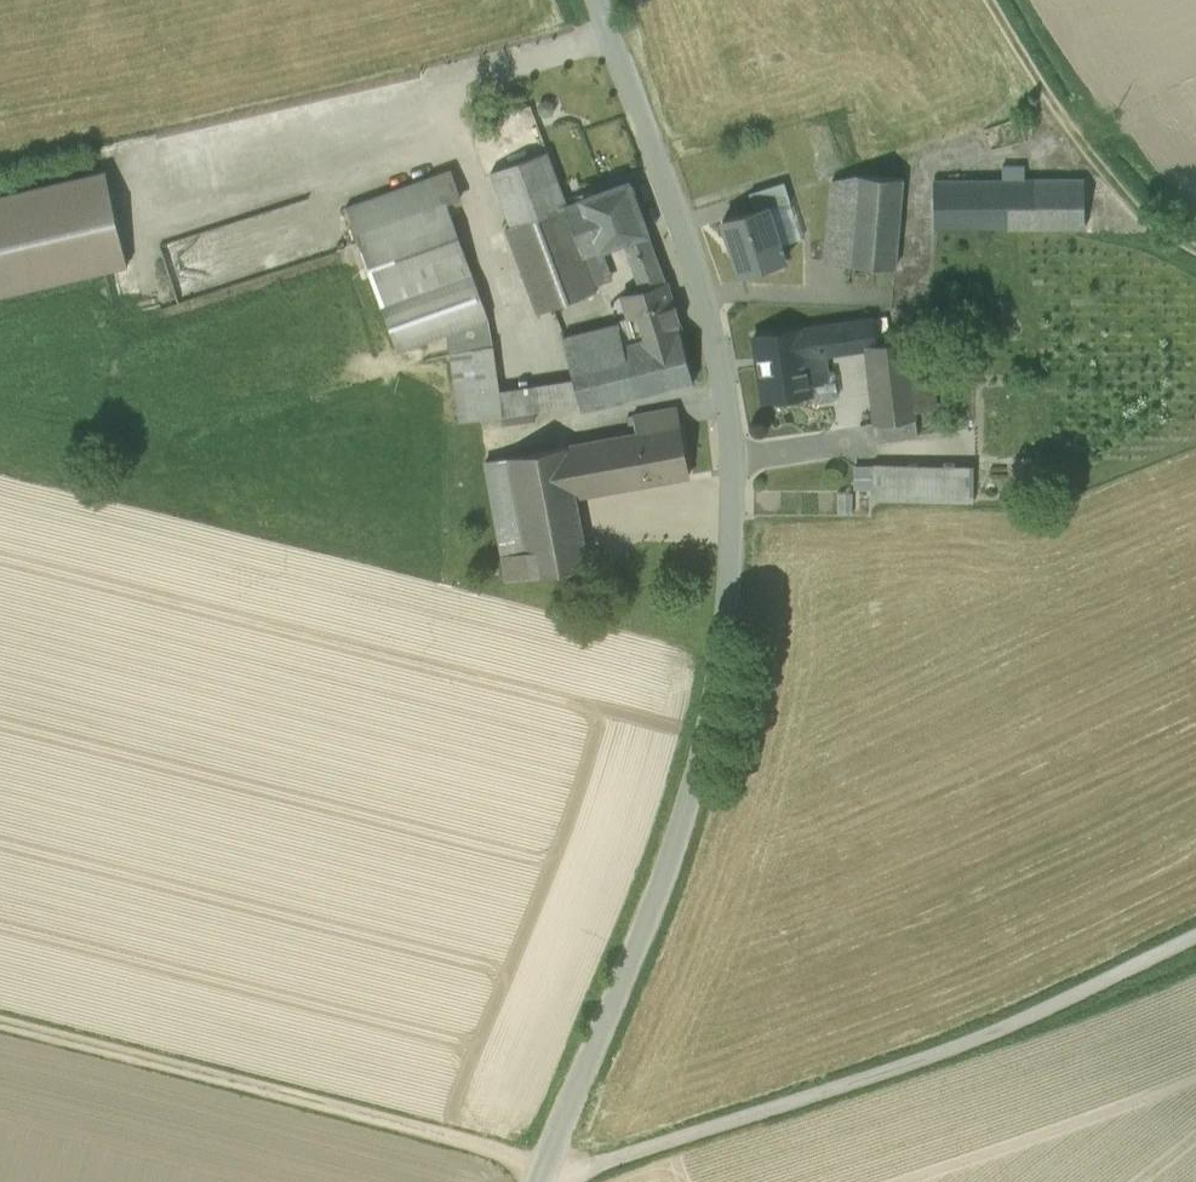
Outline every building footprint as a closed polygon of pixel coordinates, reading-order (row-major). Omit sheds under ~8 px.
[(546,151),(489,172),(509,226),(566,205),(546,151)] [(1003,179),(934,179),(934,226),(1086,226),(1083,179),(1025,178),(1025,163),(1003,163),(1003,179)] [(449,170),(345,208),(380,306),(471,273),(446,203),(460,198),(449,170)] [(850,263),(857,172),(828,183),(821,261),(850,263)] [(902,176),(857,172),(850,263),(895,267),(902,176)] [(114,176),(0,208),(0,312),(141,273),(114,176)] [(767,203),(768,205),(785,200),(788,198),(783,180),(750,190),(755,207),(767,203)] [(580,199),(580,200),(598,250),(622,241),(646,233),(627,182),(580,199)] [(598,250),(580,200),(566,205),(509,226),(504,228),(536,314),(593,293),(580,257),(598,250)] [(785,200),(768,205),(782,250),(799,244),(785,200)] [(755,207),(722,217),(740,272),(784,258),(782,250),(768,205),(767,203),(755,207)] [(646,233),(622,241),(633,270),(657,261),(646,233)] [(471,273),(380,306),(396,352),(446,334),(486,319),(487,319),(471,273)] [(665,282),(621,295),(635,342),(679,331),(680,331),(665,282)] [(886,315),(871,317),(874,338),(888,336),(886,315)] [(871,317),(753,335),(763,401),(810,393),(810,399),(815,402),(834,399),(837,394),(833,369),(826,370),(823,354),(866,347),(866,346),(875,344),(874,338),(871,317)] [(486,319),(446,334),(449,352),(491,346),(486,319)] [(617,324),(561,337),(567,359),(623,345),(617,324)] [(623,345),(567,359),(572,379),(579,404),(580,410),(693,382),(679,331),(635,342),(623,345)] [(927,338),(906,340),(914,410),(935,407),(927,338)] [(875,344),(866,346),(866,347),(875,423),(915,417),(914,410),(906,340),(906,339),(875,344)] [(499,390),(491,346),(449,352),(455,398),(479,394),(478,394),(499,390)] [(579,404),(572,379),(499,390),(478,394),(479,394),(482,419),(579,404)] [(482,419),(479,394),(455,398),(459,422),(482,419)] [(671,406),(630,414),(634,436),(643,434),(675,428),(671,406)] [(915,417),(875,423),(878,442),(917,436),(915,417)] [(675,428),(643,434),(649,463),(645,463),(649,484),(686,477),(677,428),(675,428)] [(634,436),(507,459),(516,508),(573,498),(649,484),(645,463),(649,463),(643,434),(634,436)] [(507,459),(484,464),(501,556),(524,552),(516,508),(507,459)] [(872,500),(873,467),(855,467),(855,499),(872,500)] [(972,501),(973,492),(973,468),(873,467),(872,500),(972,501)] [(573,498),(516,508),(524,552),(529,579),(586,569),(573,498)] [(524,552),(501,556),(506,583),(529,579),(524,552)]
